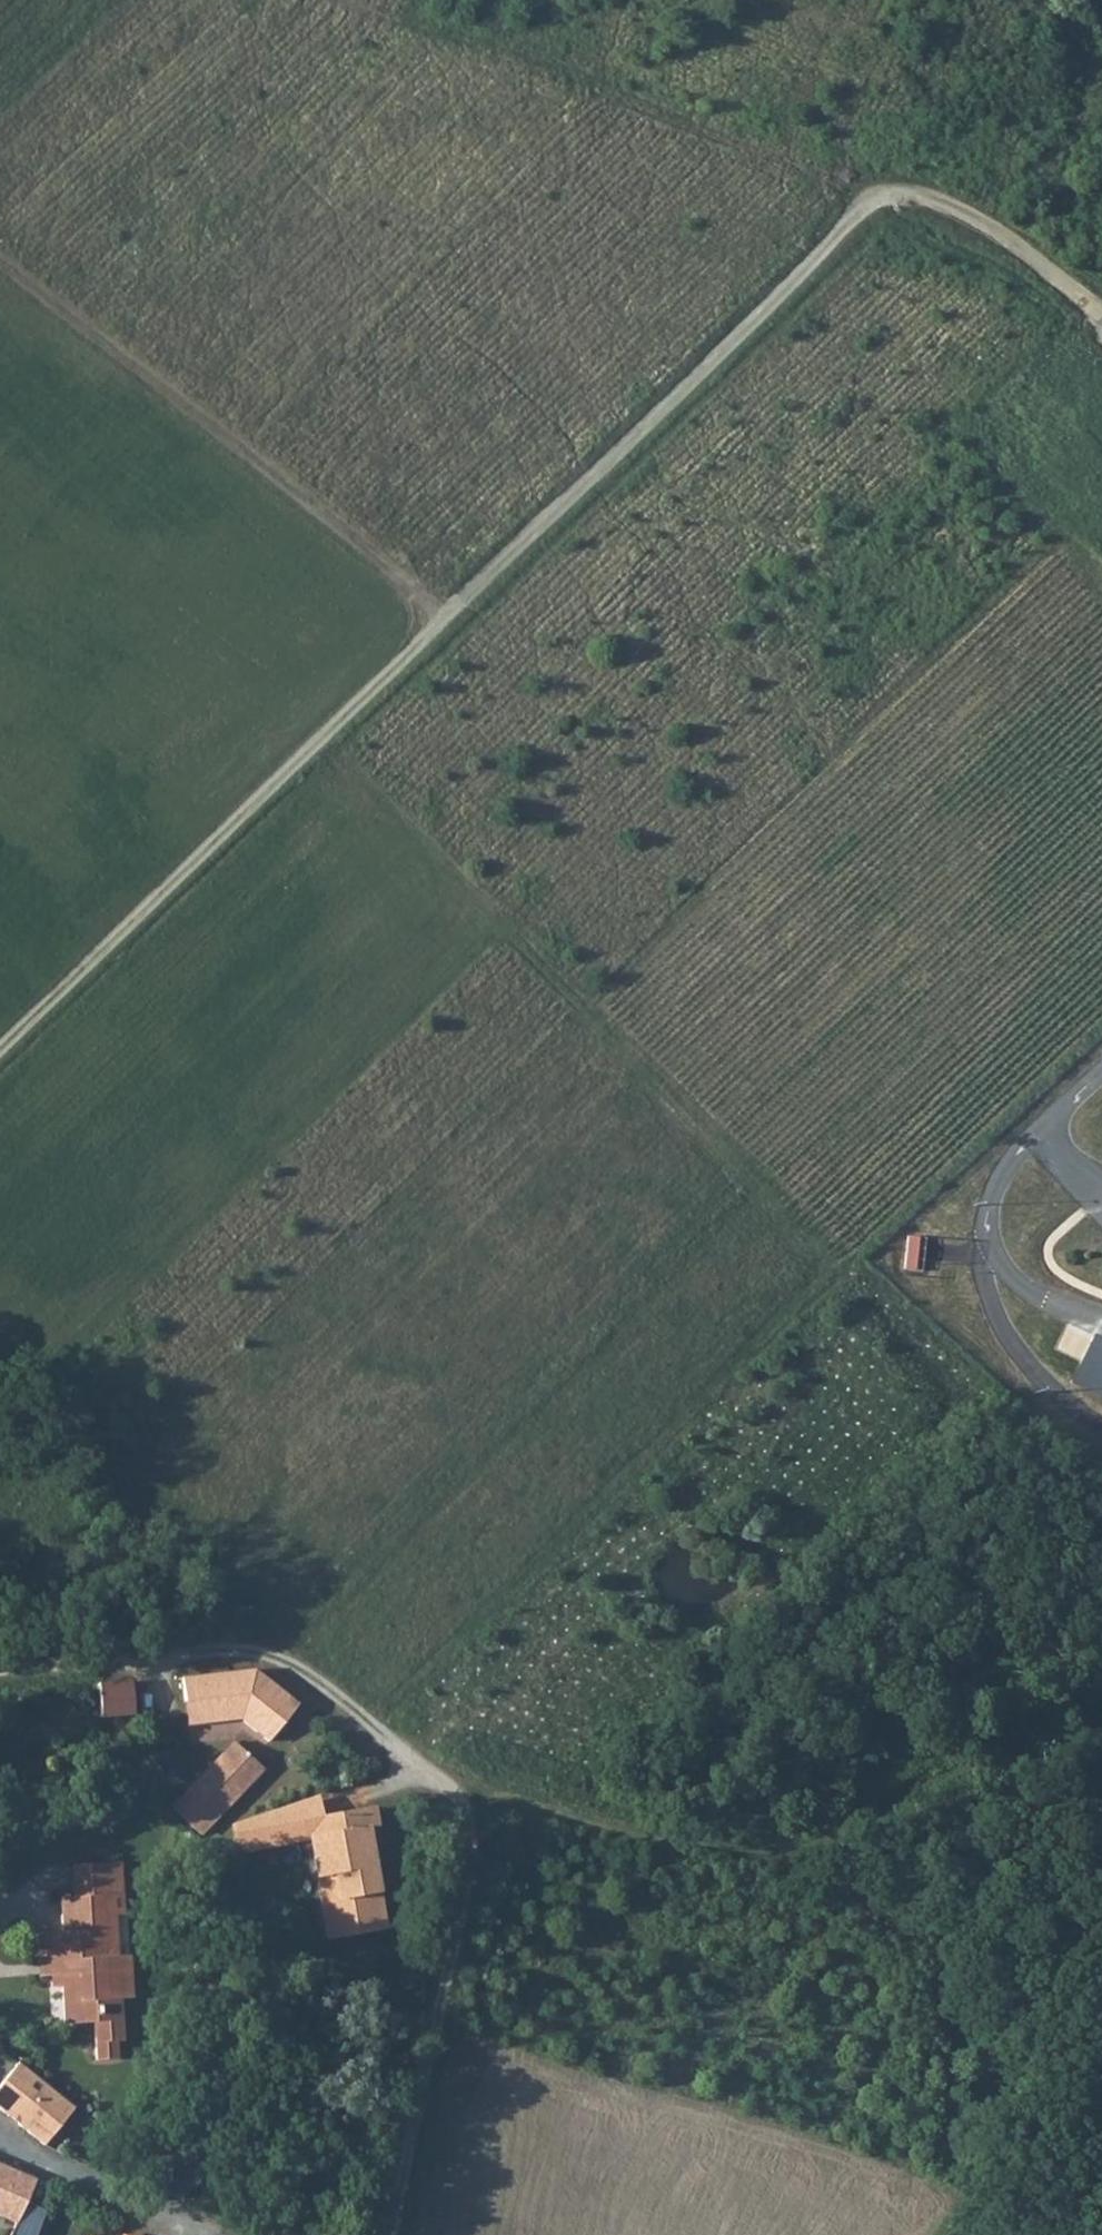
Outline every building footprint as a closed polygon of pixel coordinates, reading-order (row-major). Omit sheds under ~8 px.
[(1091,1339),(1071,1384),(1101,1397),(1101,1344),(1091,1339)] [(251,1670),(179,1678),(184,1723),(236,1718),(264,1739),(293,1702),(251,1670)] [(128,1681),(85,1685),(85,1698),(97,1698),(98,1713),(131,1710),(128,1681)] [(196,1833),(257,1766),(229,1741),(168,1808),(196,1833)] [(377,1830),(373,1810),(307,1821),(330,1941),(386,1930),(372,1854),(367,1831),(377,1830)] [(63,2029),(91,2027),(94,2064),(115,2063),(114,2046),(121,2045),(120,2023),(117,2022),(116,2004),(132,2002),(131,1963),(132,1961),(131,1960),(120,1960),(118,1919),(125,1919),(121,1869),(73,1872),(75,1902),(58,1904),(61,1937),(35,1939),(39,1981),(49,1981),(50,1992),(60,1992),(63,2029)] [(15,2065),(0,2084),(0,2111),(42,2144),(70,2108),(15,2065)] [(78,2142),(94,2120),(81,2110),(64,2132),(78,2142)] [(0,2167),(0,2218),(17,2225),(35,2182),(0,2167)]
